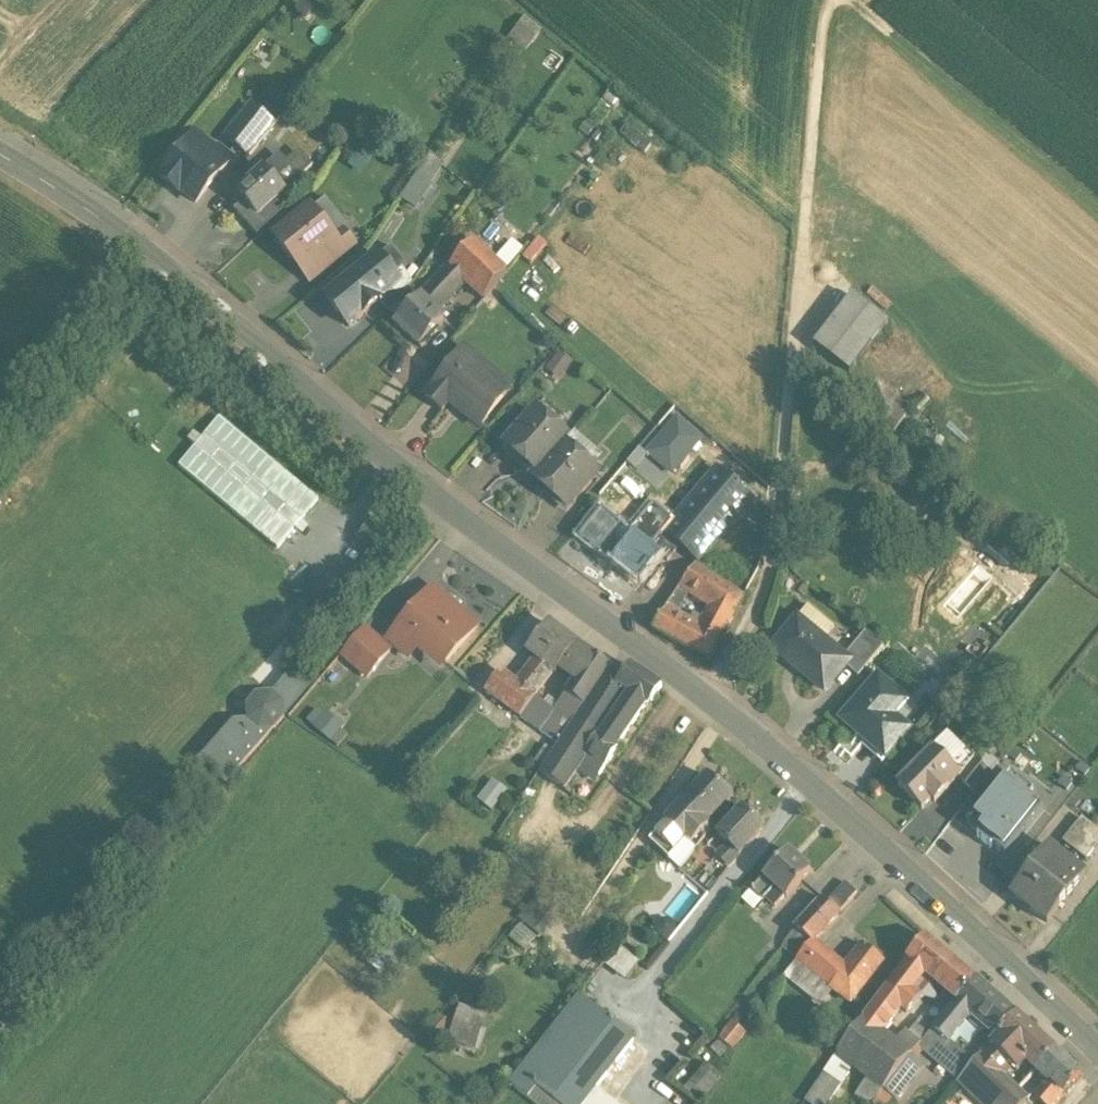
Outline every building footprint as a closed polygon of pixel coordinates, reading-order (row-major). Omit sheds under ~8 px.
[(522,15),(505,34),(521,48),(538,30),(522,15)] [(250,107),(226,137),(250,156),(274,126),(250,107)] [(218,145),(197,133),(160,178),(180,193),(181,191),(196,203),(233,157),(218,145)] [(588,149),(574,165),(583,172),(596,155),(588,149)] [(300,154),(286,166),(287,167),(274,179),(285,191),(312,166),(300,154)] [(278,157),(238,194),(244,201),(257,215),(258,216),(275,201),(286,191),(285,191),(274,179),(287,167),(286,166),(278,157)] [(257,215),(244,201),(234,210),(246,224),(257,215)] [(275,201),(258,216),(257,215),(246,224),(257,236),(286,209),(285,208),(283,210),(275,201)] [(308,214),(302,212),(294,219),(294,225),(276,240),(301,269),(317,255),(335,240),(334,239),(311,211),(308,214)] [(508,242),(491,225),(474,243),(492,260),(508,242)] [(335,240),(317,255),(328,268),(354,246),(342,232),(334,239),(335,240)] [(474,243),(450,269),(466,284),(483,300),(506,274),(492,260),(474,243)] [(378,258),(326,300),(349,327),(380,301),(390,294),(398,282),(396,279),(378,258)] [(450,269),(437,282),(447,292),(440,299),(446,305),(466,284),(450,269)] [(402,274),(396,279),(398,282),(390,294),(380,301),(388,312),(401,300),(411,286),(402,274)] [(437,282),(396,326),(419,348),(444,322),(436,315),(446,305),(440,299),(447,292),(437,282)] [(853,299),(815,347),(850,374),(887,326),(853,299)] [(511,388),(464,350),(425,398),(441,411),(448,403),(479,427),(511,388)] [(542,369),(558,382),(572,364),(555,351),(542,369)] [(908,412),(874,385),(859,405),(893,431),(908,412)] [(567,442),(535,413),(507,446),(539,474),(564,446),(567,442)] [(177,465),(275,547),(317,497),(218,415),(177,465)] [(677,420),(648,454),(671,474),(700,440),(677,420)] [(539,474),(535,479),(568,508),(597,475),(564,446),(539,474)] [(750,499),(717,472),(704,487),(737,514),(750,499)] [(665,533),(664,534),(678,546),(697,562),(737,514),(704,487),(665,533)] [(619,547),(631,533),(602,511),(581,538),(612,562),(622,549),(619,547)] [(665,533),(647,518),(633,534),(650,549),(662,535),(663,536),(664,534),(665,533)] [(633,534),(631,533),(619,547),(622,549),(612,562),(638,584),(660,557),(650,549),(633,534)] [(678,546),(664,534),(663,536),(662,535),(650,549),(660,557),(665,561),(678,546)] [(711,579),(694,567),(682,585),(687,590),(700,598),(711,579)] [(740,600),(711,579),(700,598),(714,605),(732,614),(740,600)] [(687,590),(682,585),(679,590),(684,594),(687,590)] [(456,614),(431,592),(389,640),(409,658),(422,643),(446,664),(477,628),(458,611),(456,614)] [(695,629),(686,623),(675,640),(709,659),(732,614),(714,605),(701,627),(697,625),(695,629)] [(664,612),(653,628),(675,640),(686,623),(664,612)] [(844,658),(797,619),(773,649),(824,692),(845,667),(849,662),(844,658)] [(577,646),(549,624),(527,652),(537,660),(517,685),(534,698),(553,673),(555,674),(562,665),(577,646)] [(390,651),(365,630),(341,657),(366,679),(390,651)] [(865,633),(844,658),(849,662),(845,667),(858,678),(883,648),(865,633)] [(591,655),(577,646),(562,665),(578,675),(591,655)] [(578,675),(554,711),(556,712),(554,714),(571,725),(607,670),(609,667),(591,655),(578,675)] [(661,687),(630,666),(621,679),(616,687),(628,695),(608,726),(624,737),(648,701),(651,703),(661,687)] [(563,738),(539,774),(564,790),(572,779),(587,756),(585,755),(599,735),(601,736),(608,726),(628,695),(616,687),(621,679),(607,670),(563,738)] [(517,685),(501,672),(486,691),(520,718),(535,698),(517,685)] [(878,677),(841,720),(885,758),(909,730),(894,716),(907,702),(878,677)] [(272,694),(257,696),(248,707),(249,721),(274,730),(284,718),(283,704),(272,694)] [(554,711),(535,698),(520,718),(542,732),(545,727),(554,714),(556,712),(554,711)] [(329,744),(343,729),(326,714),(313,729),(329,744)] [(571,725),(554,714),(545,727),(563,738),(571,725)] [(234,722),(199,763),(226,786),(274,730),(249,721),(234,722)] [(624,737),(608,726),(601,736),(617,747),(624,737)] [(601,736),(599,735),(585,755),(587,756),(572,779),(589,790),(604,768),(605,768),(618,748),(601,736)] [(971,757),(947,737),(932,752),(949,768),(957,776),(972,791),(989,773),(983,767),(983,768),(971,757)] [(949,768),(932,752),(916,768),(915,767),(898,785),(922,809),(931,800),(933,802),(947,788),(946,787),(957,776),(949,768)] [(707,777),(665,821),(667,822),(649,841),(668,860),(686,841),(696,850),(712,829),(703,822),(728,796),(707,777)] [(977,835),(1005,857),(1043,809),(1005,780),(973,820),(983,827),(977,835)] [(742,809),(717,835),(727,845),(716,857),(726,867),(763,829),(742,809)] [(1082,820),(1064,843),(1086,860),(1097,845),(1097,832),(1082,820)] [(1085,876),(1049,848),(1011,896),(1047,924),(1085,876)] [(809,872),(787,851),(762,877),(764,878),(751,891),(761,901),(774,887),(785,897),(809,872)] [(822,899),(795,930),(795,931),(811,943),(812,944),(813,943),(839,914),(822,899)] [(508,938),(523,951),(534,939),(519,926),(508,938)] [(795,931),(781,949),(796,961),(811,943),(795,931)] [(925,937),(906,959),(908,961),(886,990),(903,1002),(923,976),(955,1002),(974,979),(964,971),(925,937)] [(811,943),(796,961),(807,970),(823,951),(813,943),(812,944),(811,943)] [(864,946),(850,963),(869,978),(882,961),(864,946)] [(613,949),(603,970),(625,981),(636,960),(613,949)] [(823,951),(807,970),(830,988),(849,1003),(869,978),(850,963),(845,969),(823,951)] [(807,970),(796,961),(784,976),(818,1003),(830,988),(807,970)] [(933,1029),(932,1031),(947,1043),(948,1042),(966,1020),(973,1027),(978,1021),(985,1027),(995,1037),(1015,1015),(1004,1004),(974,979),(955,1002),(933,1029)] [(886,990),(837,1055),(854,1068),(855,1069),(882,1035),(882,1034),(905,1004),(903,1002),(886,990)] [(511,1088),(532,1103),(555,1103),(527,1083),(586,1005),(579,1000),(511,1088)] [(527,1083),(555,1103),(586,1103),(596,1091),(634,1042),(613,1026),(614,1025),(611,1022),(610,1023),(586,1005),(527,1083)] [(491,1021),(466,1015),(458,1049),(484,1054),(491,1021)] [(995,1037),(990,1044),(980,1056),(1003,1077),(1012,1067),(1017,1072),(1025,1062),(1035,1072),(1054,1052),(1015,1015),(995,1037)] [(933,1029),(921,1019),(907,1036),(919,1045),(920,1047),(921,1046),(932,1031),(933,1029)] [(744,1035),(731,1024),(718,1040),(731,1051),(744,1035)] [(947,1043),(932,1031),(921,1046),(961,1078),(973,1064),(948,1042),(947,1043)] [(904,1034),(894,1046),(896,1047),(909,1058),(919,1045),(907,1036),(904,1034)] [(894,1046),(882,1035),(855,1069),(884,1091),(909,1058),(896,1047),(894,1046)] [(1081,1077),(1054,1052),(1035,1072),(1047,1083),(1049,1081),(1050,1081),(1063,1093),(1064,1095),(1081,1077)] [(804,1103),(829,1103),(854,1068),(837,1055),(804,1103)] [(958,1082),(981,1103),(1025,1103),(1027,1101),(1017,1091),(1003,1077),(980,1056),(973,1064),(961,1078),(958,1082)] [(928,1074),(911,1059),(897,1075),(908,1083),(915,1089),(928,1074)] [(685,1092),(704,1101),(717,1074),(698,1064),(685,1092)] [(897,1075),(884,1091),(892,1098),(894,1100),(908,1083),(897,1075)] [(855,1098),(864,1103),(874,1103),(877,1101),(884,1091),(868,1080),(855,1098)] [(1028,1103),(1029,1103),(1053,1103),(1063,1093),(1050,1081),(1047,1083),(1028,1103)] [(596,1091),(586,1103),(612,1103),(596,1091)] [(884,1091),(877,1101),(881,1103),(887,1103),(892,1098),(884,1091)]
